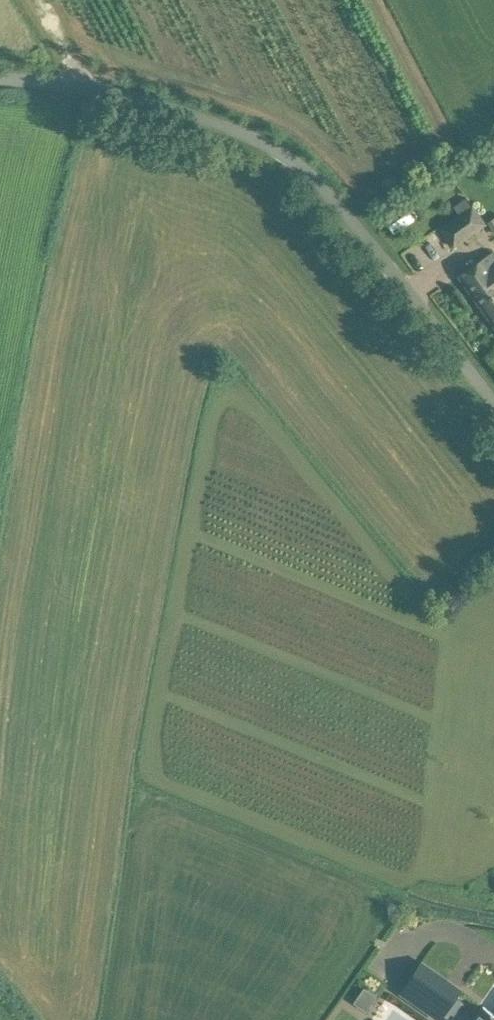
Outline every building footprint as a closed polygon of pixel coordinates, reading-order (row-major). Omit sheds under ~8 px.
[(455,206),(460,213),(441,228),(455,247),(487,224),(473,205),(472,206),(466,198),(455,206)] [(459,274),(493,323),(493,251),(493,250),(459,274)] [(422,962),(401,992),(403,993),(403,992),(440,1017),(439,1018),(440,1019),(461,989),(422,962)] [(366,1009),(375,996),(364,988),(355,1001),(366,1009)] [(484,1005),(473,1019),(493,1019),(493,1012),(484,1005)]
